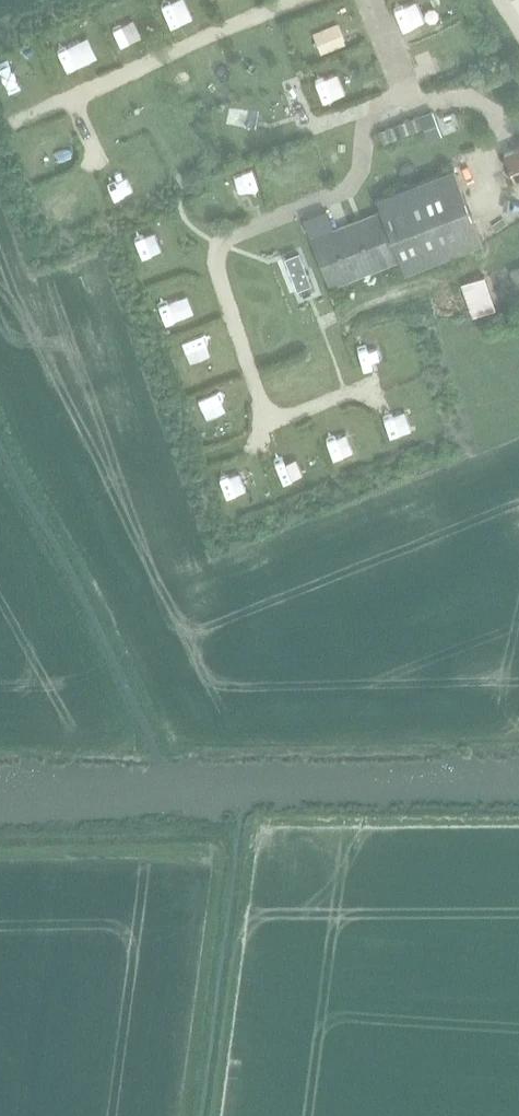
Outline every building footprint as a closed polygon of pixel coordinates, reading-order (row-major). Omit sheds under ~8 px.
[(484,74),(489,84),(505,78),(501,68),(484,74)] [(518,179),(518,149),(507,154),(518,180),(518,179)] [(383,212),(333,230),(325,210),(303,219),(330,289),(402,262),(407,274),(484,245),(454,168),(377,197),(383,212)]
